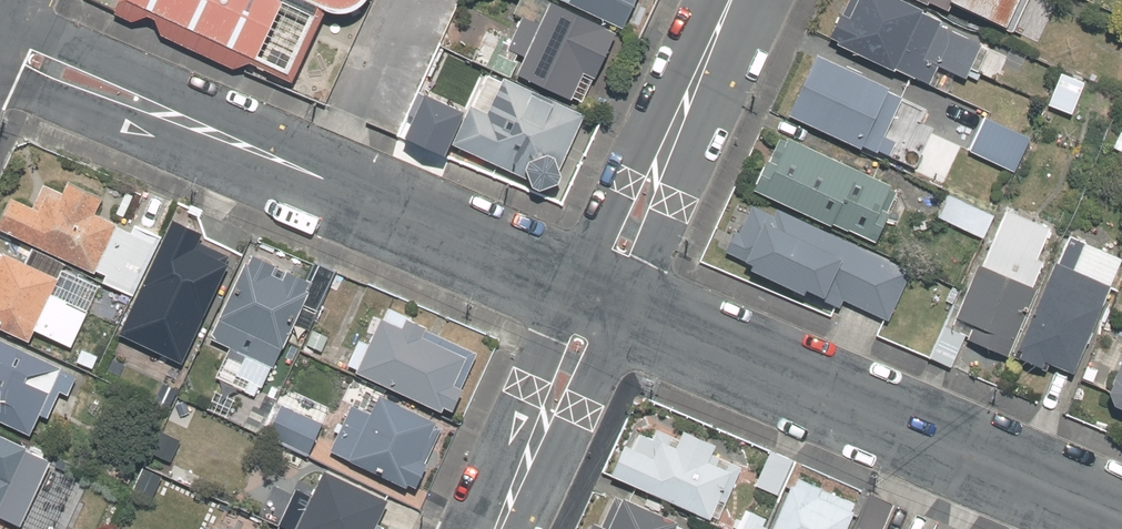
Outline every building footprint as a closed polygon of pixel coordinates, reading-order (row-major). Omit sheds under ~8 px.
[(224,67),(255,0),(79,0),(224,67)] [(537,0),(514,0),(505,21),(511,24),(501,48),(517,56),(509,73),(572,101),(584,74),(593,78),(613,35),(537,0)] [(620,30),(635,0),(557,0),(620,30)] [(892,0),(842,0),(820,42),(918,92),(931,66),(964,84),(983,47),(892,0)] [(931,12),(937,0),(905,0),(931,12)] [(1001,31),(1016,0),(937,0),(1001,31)] [(809,57),(780,117),(883,166),(895,141),(881,135),(899,99),(809,57)] [(1088,82),(1057,69),(1040,109),(1071,122),(1088,82)] [(580,118),(480,72),(445,150),(545,195),(580,118)] [(435,154),(454,108),(413,91),(394,137),(435,154)] [(1032,140),(980,114),(961,152),(1014,177),(1032,140)] [(774,133),(747,192),(864,245),(891,186),(774,133)] [(119,226),(97,215),(104,199),(70,183),(65,194),(44,185),(34,208),(13,198),(0,226),(0,230),(96,275),(98,272),(118,228),(119,226)] [(943,195),(931,218),(956,231),(950,243),(973,255),(991,219),(943,195)] [(956,346),(998,366),(1063,230),(1005,202),(947,323),(964,331),(956,346)] [(752,207),(725,269),(833,316),(838,303),(886,324),(910,270),(772,210),(770,215),(752,207)] [(206,235),(175,222),(120,335),(183,366),(232,266),(228,264),(231,258),(202,244),(206,235)] [(133,234),(118,228),(98,272),(107,276),(104,284),(117,290),(132,296),(134,297),(163,238),(136,227),(133,234)] [(1006,361),(1037,376),(1040,368),(1068,381),(1121,266),(1121,257),(1068,231),(1006,361)] [(60,280),(64,271),(67,265),(33,249),(26,265),(60,280)] [(5,256),(0,254),(0,329),(30,343),(36,331),(71,348),(100,288),(64,271),(60,280),(26,265),(5,256)] [(309,293),(314,284),(308,281),(255,257),(251,265),(248,264),(211,339),(231,349),(217,378),(255,396),(259,387),(263,389),(273,369),(275,370),(297,325),(312,294),(309,293)] [(316,263),(308,281),(314,284),(309,293),(312,294),(297,325),(310,331),(338,273),(316,263)] [(132,296),(117,290),(114,299),(127,305),(132,296)] [(359,371),(357,374),(443,414),(446,409),(456,413),(466,391),(463,390),(480,355),(429,331),(429,330),(408,321),(405,329),(383,319),(371,346),(361,341),(349,366),(359,371)] [(329,338),(314,331),(307,346),(322,352),(329,338)] [(1,422),(32,437),(42,416),(50,419),(62,393),(69,396),(78,379),(62,372),(64,369),(0,340),(0,422),(1,422)] [(1119,343),(1091,407),(1121,421),(1121,344),(1119,343)] [(99,358),(84,351),(78,363),(93,370),(99,358)] [(351,463),(409,490),(411,486),(420,489),(430,466),(427,465),(444,429),(437,426),(439,423),(382,396),(372,416),(353,406),(344,426),(339,423),(335,432),(340,434),(331,452),(352,461),(351,463)] [(323,425),(282,406),(269,434),(310,453),(323,425)] [(615,447),(601,477),(710,527),(741,458),(657,419),(649,436),(638,431),(628,453),(615,447)] [(181,441),(163,433),(153,455),(171,463),(181,441)] [(22,528),(52,463),(28,451),(29,450),(0,436),(0,518),(22,528)] [(795,465),(763,450),(745,489),(777,504),(792,473),(795,465)] [(162,478),(144,470),(134,491),(152,500),(162,478)] [(386,528),(380,526),(392,503),(327,472),(314,497),(297,489),(280,526),(287,528),(386,528)] [(792,473),(777,504),(765,528),(844,528),(856,503),(792,473)] [(892,501),(863,487),(856,503),(844,528),(878,528),(892,501)] [(574,515),(568,528),(680,528),(681,526),(608,492),(593,524),(574,515)]
